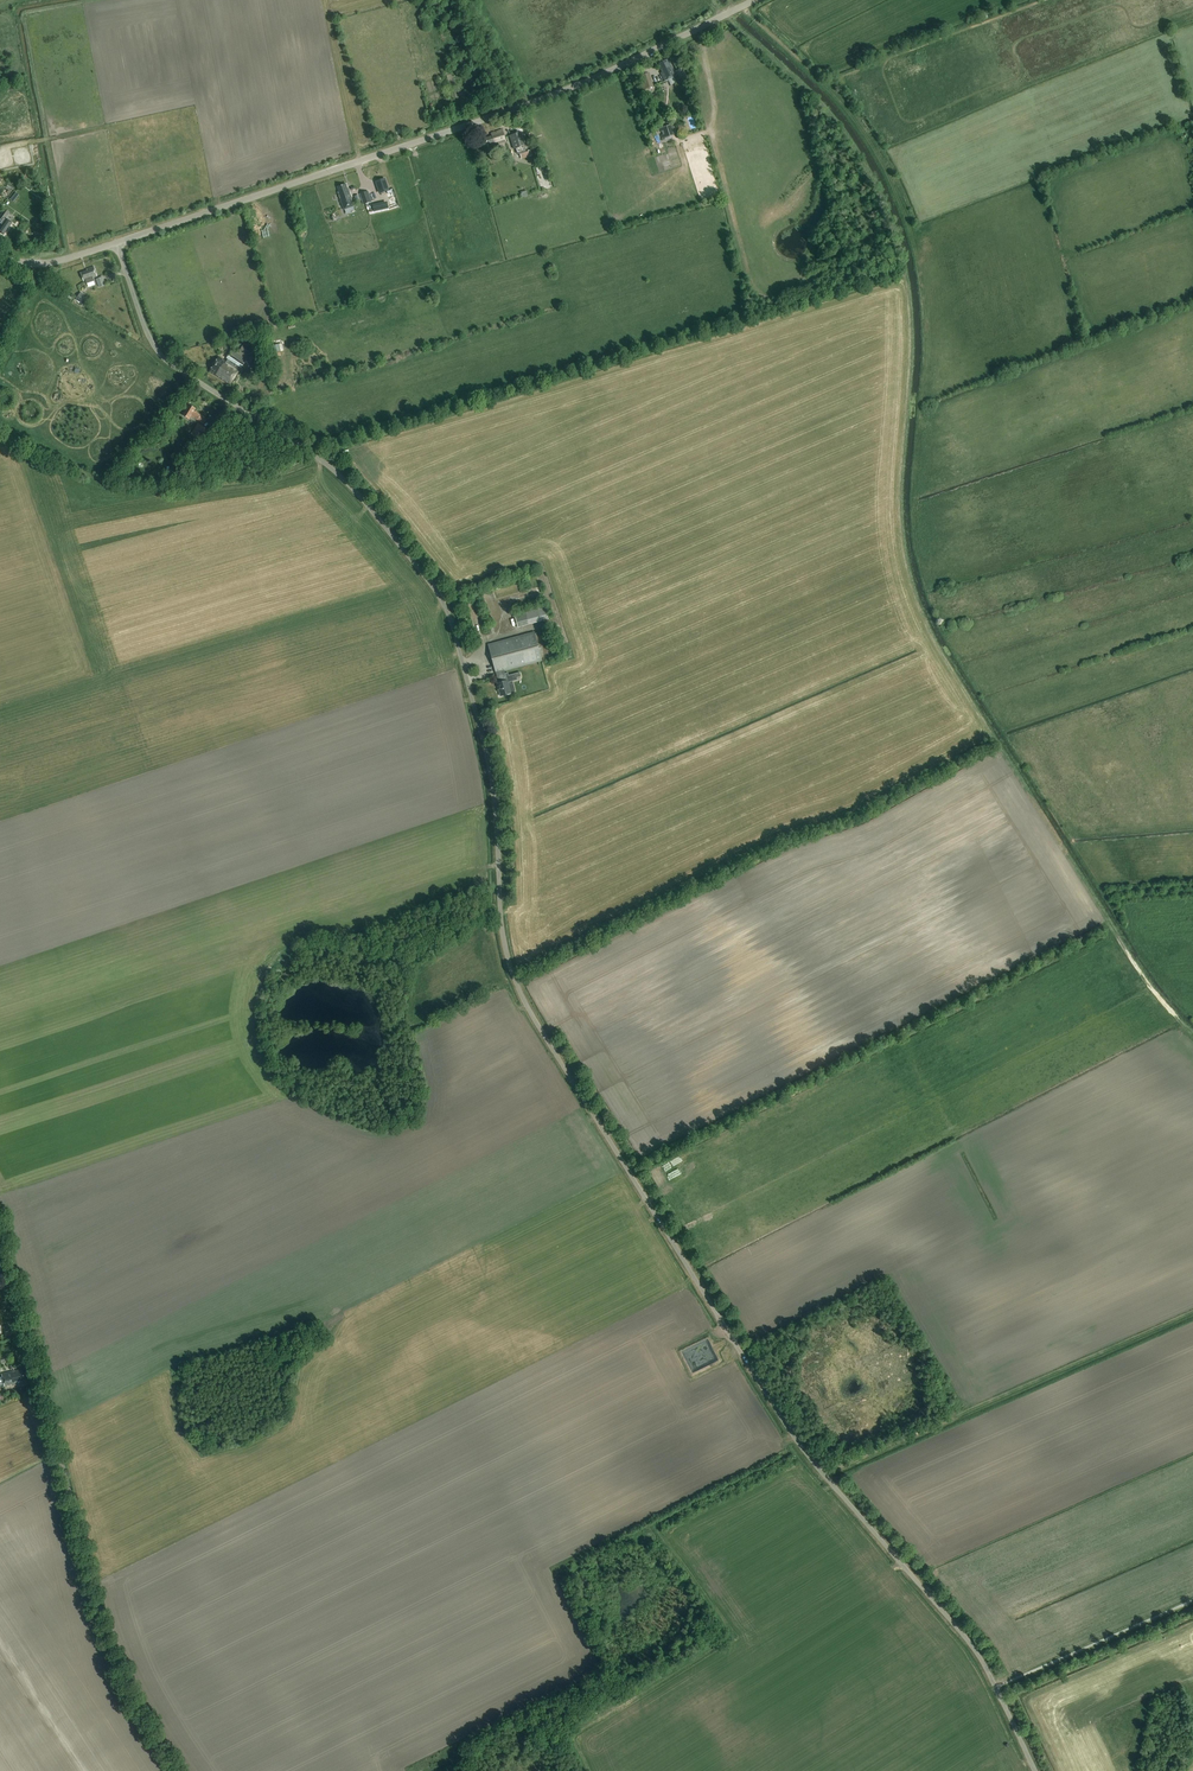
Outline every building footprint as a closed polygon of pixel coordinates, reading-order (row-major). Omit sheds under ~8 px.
[(659,63),(662,70),(660,70),(665,82),(679,75),(681,80),(685,78),(681,68),(673,72),(668,59),(659,63)] [(653,86),(649,72),(648,72),(646,66),(642,68),(644,73),(639,75),(643,89),(645,88),(646,92),(651,90),(650,87),(653,86)] [(450,85),(455,84),(454,80),(461,78),(459,72),(447,75),(450,85)] [(674,135),(671,124),(658,128),(660,132),(662,131),(663,134),(661,135),(662,139),(664,138),(674,135)] [(494,145),(506,141),(502,130),(491,134),(491,137),(485,139),(487,147),(493,145),(493,144),(494,144),(494,145)] [(522,132),(509,136),(514,149),(526,145),(522,132)] [(532,150),(522,154),(524,158),(534,155),(532,150)] [(380,198),(389,196),(386,184),(377,187),(380,198)] [(337,187),(339,191),(337,192),(341,203),(351,199),(349,191),(347,192),(345,185),(337,187)] [(368,191),(360,193),(363,204),(372,202),(371,201),(374,200),(371,192),(369,193),(368,191)] [(389,207),(388,201),(372,204),(374,211),(389,208),(389,207)] [(2,212),(0,215),(0,222),(0,232),(3,235),(11,223),(5,219),(9,213),(4,209),(2,212)] [(87,271),(81,273),(84,281),(85,281),(87,285),(91,284),(92,285),(96,283),(94,277),(97,276),(94,267),(87,269),(87,271)] [(99,287),(105,285),(103,277),(96,279),(99,287)] [(90,297),(81,292),(76,300),(85,305),(90,297)] [(245,342),(238,353),(247,359),(254,348),(245,342)] [(228,359),(226,361),(219,357),(210,371),(230,384),(239,370),(228,363),(229,361),(241,368),(247,359),(232,350),(226,358),(228,359)] [(189,420),(191,417),(192,416),(204,424),(207,419),(194,411),(196,408),(189,404),(186,408),(187,408),(183,416),(189,420)] [(198,423),(191,435),(200,440),(207,429),(198,423)] [(546,603),(517,614),(522,628),(552,616),(546,603)] [(511,693),(508,682),(517,680),(516,678),(521,676),(520,672),(509,675),(508,673),(505,673),(504,671),(542,661),(534,632),(488,644),(496,673),(498,680),(499,679),(499,682),(497,683),(501,696),(511,693)] [(0,1355),(0,1361),(0,1362),(10,1360),(8,1353),(0,1355)] [(13,1381),(24,1378),(21,1369),(13,1371),(12,1370),(1,1373),(4,1386),(14,1383),(13,1381)]
